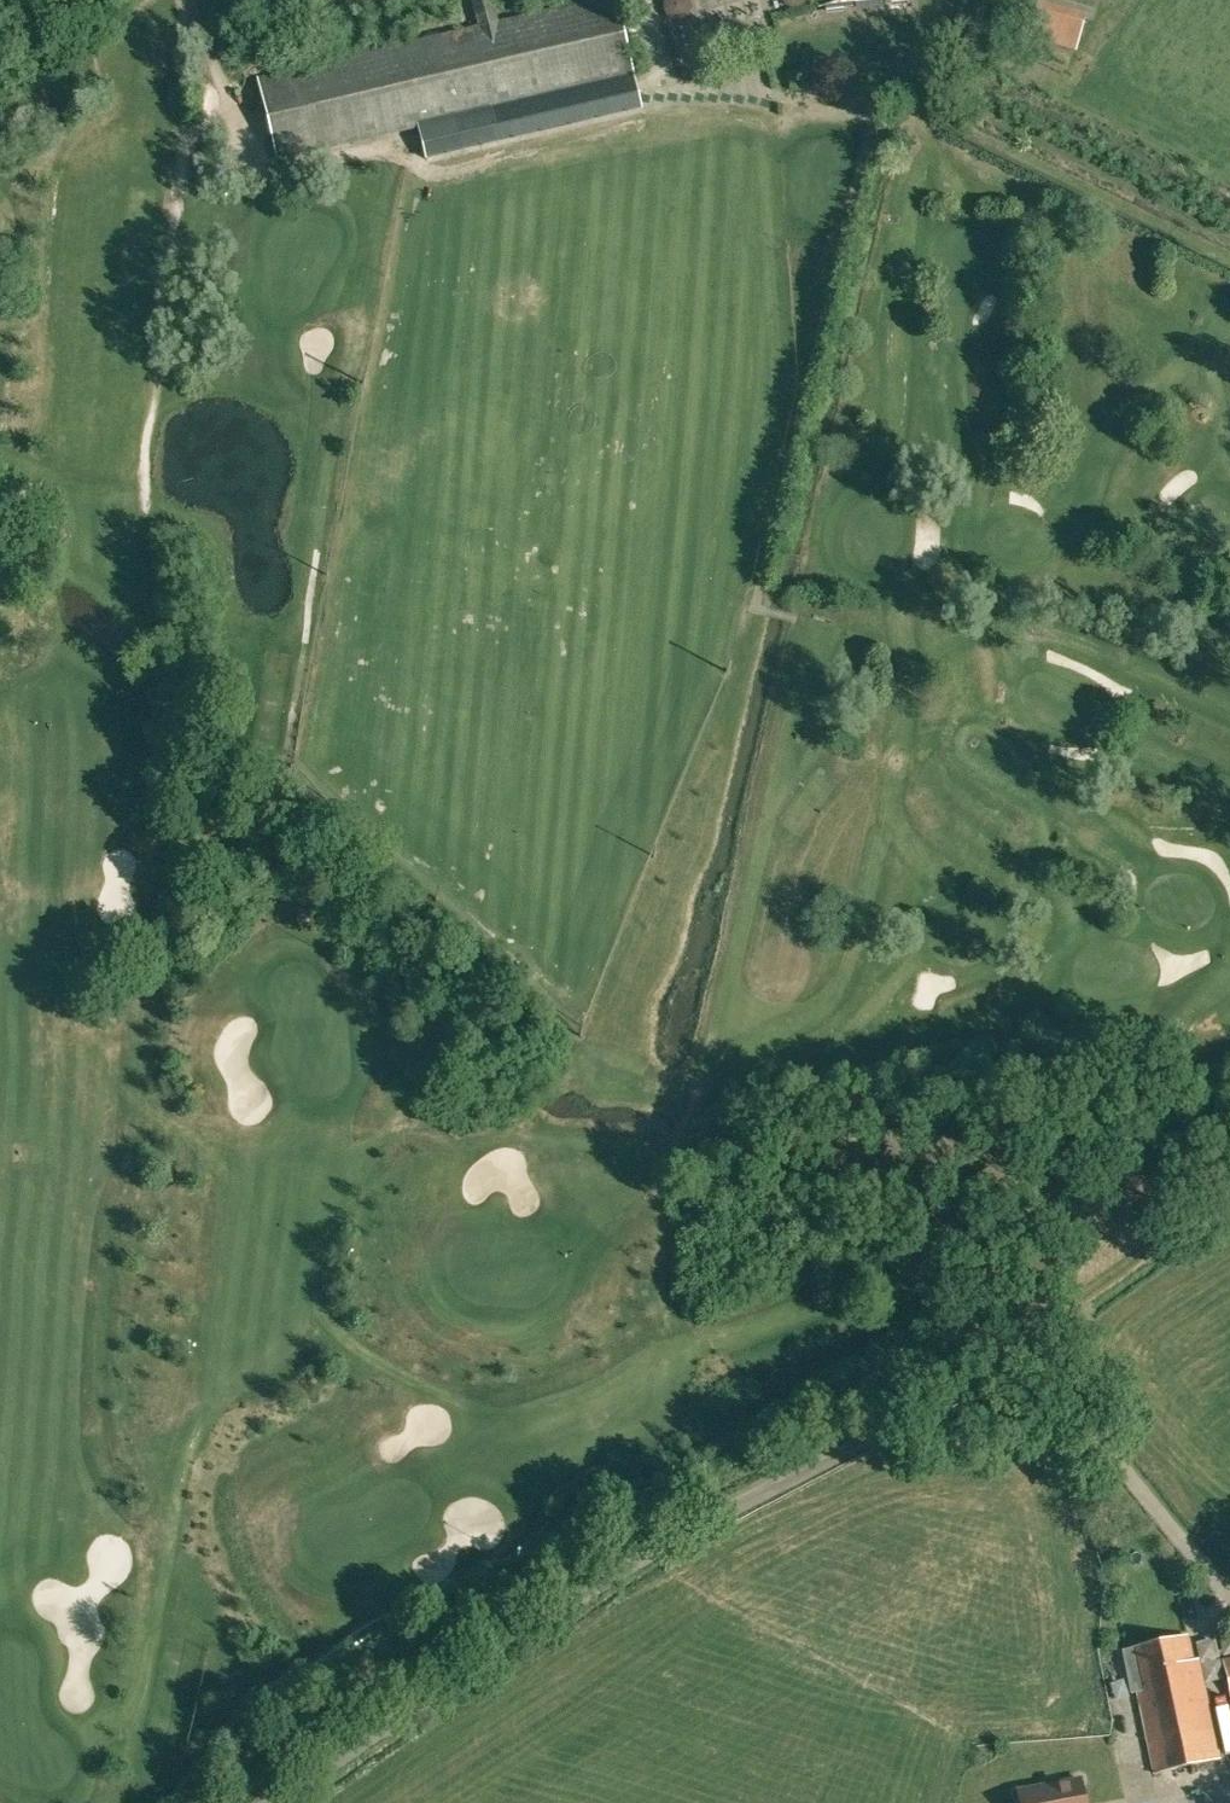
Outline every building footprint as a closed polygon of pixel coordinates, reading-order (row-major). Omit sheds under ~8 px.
[(418,126),(425,161),(639,112),(614,0),(596,0),(497,23),(492,0),(473,0),(479,28),(259,78),(278,158),(418,126)] [(663,8),(663,9),(663,10),(663,11),(663,12),(663,13),(664,13),(664,14),(664,15),(665,15),(665,16),(665,17),(666,17),(666,18),(667,18),(667,19),(668,19),(669,19),(669,20),(670,20),(670,21),(671,21),(672,21),(673,21),(673,22),(674,22),(675,22),(676,22),(677,22),(678,22),(679,22),(680,22),(680,21),(681,21),(682,21),(683,21),(683,20),(684,20),(684,19),(685,19),(686,19),(686,18),(687,18),(687,17),(688,16),(688,15),(689,15),(689,14),(689,13),(690,13),(690,12),(690,11),(690,10),(690,9),(690,8),(690,7),(690,6),(690,5),(690,4),(689,4),(689,3),(689,2),(688,1),(688,0),(665,0),(665,1),(664,1),(664,2),(664,3),(663,3),(663,4),(663,5),(663,6),(663,7),(663,8)] [(782,2),(783,4),(785,5),(787,7),(789,8),(791,8),(794,9),(796,8),(799,8),(801,7),(803,5),(804,4),(806,2),(807,0),(781,0),(782,2)] [(1059,48),(1075,53),(1085,16),(1069,12),(1059,48)] [(959,1194),(964,1206),(973,1202),(969,1190),(959,1194)] [(1194,1661),(1188,1636),(1123,1651),(1133,1693),(1137,1692),(1156,1774),(1221,1759),(1198,1659),(1194,1661)] [(1141,1752),(1137,1725),(1127,1726),(1131,1753),(1141,1752)] [(1081,1776),(1016,1788),(1018,1801),(1016,1802),(1086,1802),(1081,1776)]
